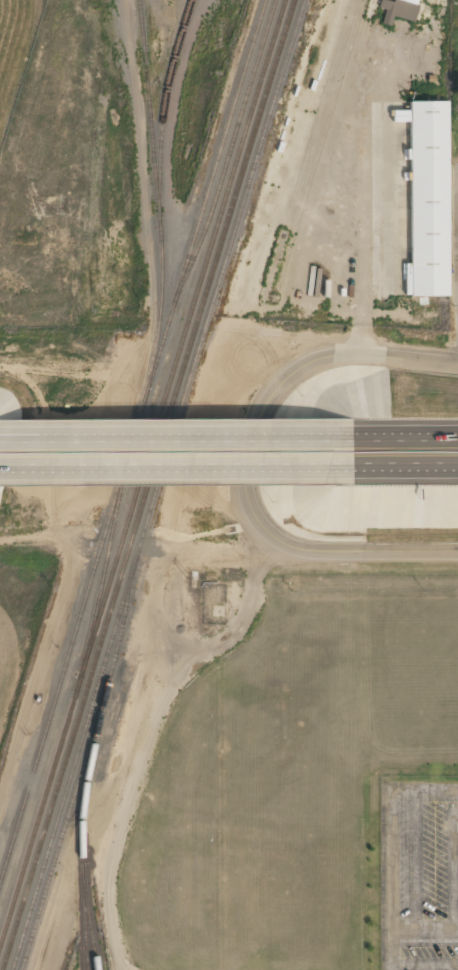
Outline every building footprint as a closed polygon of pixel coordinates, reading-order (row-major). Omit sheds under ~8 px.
[(391,2),(384,0),(381,0),(379,9),(386,10),(382,24),(391,26),(394,17),(413,22),(419,0),(391,0),(391,2)] [(411,297),(449,297),(448,102),(410,102),(410,143),(394,143),(394,163),(385,163),(385,182),(394,182),(394,216),(410,216),(411,297)]
